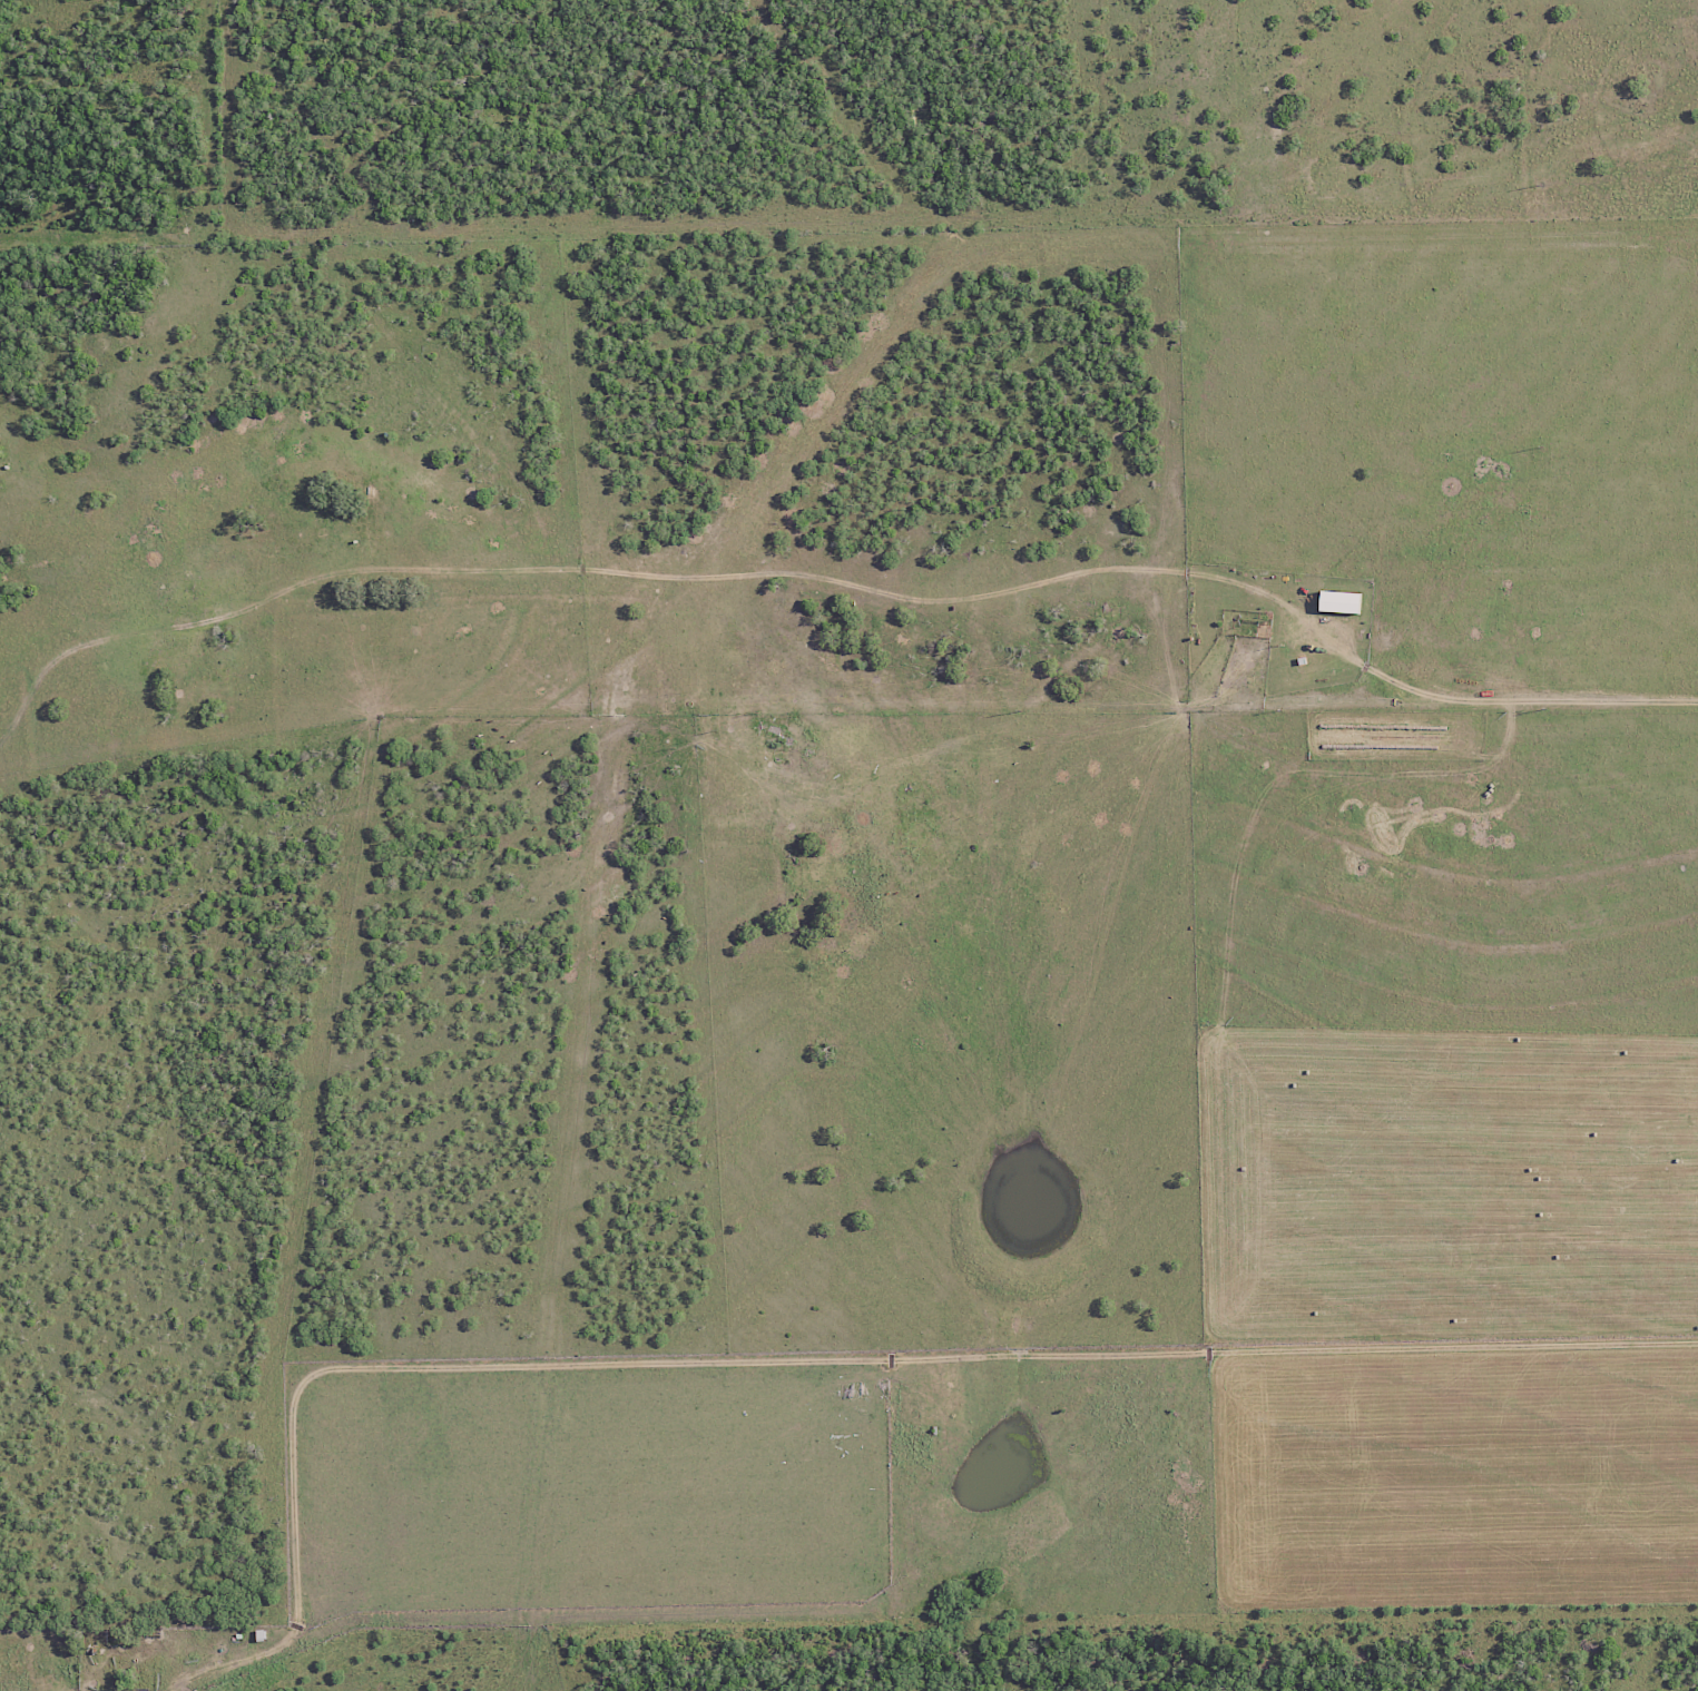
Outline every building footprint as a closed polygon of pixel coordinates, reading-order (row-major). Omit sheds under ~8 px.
[(1317,612),(1358,613),(1358,592),(1318,591),(1317,612)]
